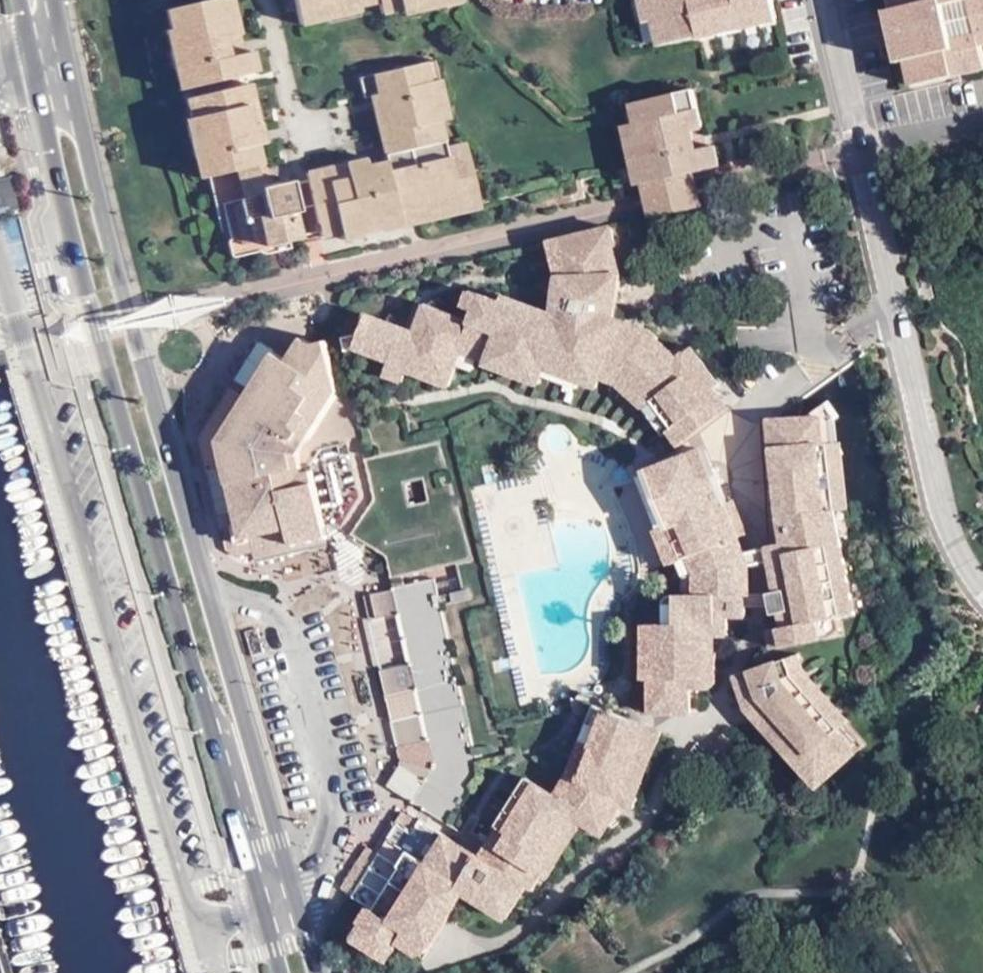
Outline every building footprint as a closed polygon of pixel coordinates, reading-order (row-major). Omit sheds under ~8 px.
[(186,80),(255,64),(250,43),(240,45),(233,48),(229,30),(237,29),(230,0),(171,0),(163,2),(167,21),(170,20),(175,40),(165,42),(170,61),(179,59),(186,80)] [(293,8),(314,2),(316,15),(336,9),(334,0),(292,0),(293,8)] [(336,9),(355,5),(355,0),(334,0),(336,9)] [(651,0),(637,0),(642,19),(648,18),(654,16),(651,0)] [(771,6),(769,0),(651,0),(654,16),(659,15),(665,42),(697,34),(693,24),(771,6)] [(887,9),(884,10),(895,58),(903,56),(909,81),(948,72),(982,65),(982,63),(977,41),(975,32),(950,38),(942,3),(952,0),(885,0),(887,9)] [(975,32),(977,41),(982,40),(982,0),(968,0),(975,32)] [(314,2),(293,8),(296,19),(316,15),(314,2)] [(774,21),(771,6),(693,24),(697,34),(697,39),(774,21)] [(655,44),(665,42),(659,15),(654,16),(648,18),(655,44)] [(160,23),(165,42),(175,40),(170,20),(167,21),(160,23)] [(229,30),(233,48),(240,45),(238,37),(237,29),(229,30)] [(429,76),(440,74),(434,53),(425,56),(429,76)] [(447,145),(445,136),(435,139),(430,119),(439,117),(435,96),(445,93),(440,74),(429,76),(425,56),(360,71),(364,93),(371,92),(380,89),(386,109),(376,112),(384,140),(395,137),(398,147),(386,151),(389,159),(370,163),(350,168),(348,160),(307,171),(323,232),(342,228),(346,239),(365,235),(364,230),(422,215),(423,220),(481,205),(465,141),(447,145)] [(176,83),(186,80),(179,59),(170,61),(176,83)] [(184,91),(189,108),(192,106),(198,128),(188,131),(193,151),(203,149),(208,170),(206,171),(221,232),(228,230),(233,250),(259,244),(263,251),(292,243),(291,237),(301,233),(295,207),(300,205),(291,173),(275,178),(260,182),(261,189),(242,194),(234,164),(253,159),(259,157),(254,136),(249,119),(258,116),(248,76),(184,91)] [(641,179),(692,166),(713,161),(707,141),(699,144),(694,127),(703,125),(692,85),(628,100),(632,119),(626,121),(641,179)] [(380,89),(371,92),(373,102),(376,112),(386,109),(380,89)] [(435,96),(439,117),(450,114),(445,93),(435,96)] [(192,106),(189,108),(182,109),(188,131),(198,128),(192,106)] [(260,125),(258,116),(249,119),(254,136),(263,134),(260,125)] [(435,139),(445,136),(439,117),(430,119),(435,139)] [(705,133),(703,125),(694,127),(699,144),(707,141),(705,133)] [(385,145),(386,151),(398,147),(395,137),(384,140),(385,145)] [(203,149),(193,151),(199,172),(206,171),(208,170),(203,149)] [(358,157),(348,160),(350,168),(370,163),(367,155),(358,157)] [(260,182),(253,159),(234,164),(242,194),(261,189),(260,182)] [(650,216),(701,203),(698,192),(692,166),(641,179),(646,203),(650,216)] [(11,168),(0,170),(0,191),(13,188),(11,168)] [(512,308),(489,299),(505,367),(515,372),(520,371),(523,376),(542,385),(547,375),(580,387),(583,381),(599,386),(602,380),(621,385),(624,390),(638,401),(652,417),(666,434),(670,431),(682,444),(727,408),(713,389),(718,384),(689,347),(676,358),(657,339),(647,332),(613,320),(614,295),(619,294),(619,279),(615,279),(614,268),(608,252),(615,249),(608,227),(549,241),(559,281),(558,308),(561,311),(558,319),(515,301),(512,308)] [(484,314),(489,299),(479,295),(472,310),(484,314)] [(505,367),(489,299),(484,314),(480,327),(446,314),(447,310),(434,307),(424,335),(373,316),(369,331),(348,337),(351,350),(362,347),(394,359),(392,363),(411,370),(451,384),(460,364),(467,350),(484,358),(505,367)] [(295,369),(314,347),(304,340),(288,364),(295,369)] [(359,410),(353,387),(339,389),(328,342),(314,347),(295,369),(288,364),(285,363),(239,438),(232,440),(245,494),(241,495),(244,511),(239,512),(241,525),(246,524),(249,539),(290,529),(292,533),(326,526),(313,466),(322,450),(365,441),(359,410)] [(477,371),(484,358),(467,350),(460,364),(477,371)] [(239,438),(285,363),(271,354),(215,443),(232,513),(239,512),(244,511),(241,495),(245,494),(232,440),(239,438)] [(411,370),(392,363),(387,376),(406,383),(411,370)] [(434,769),(414,802),(451,825),(481,775),(478,763),(477,758),(500,752),(490,700),(519,694),(486,546),(438,391),(359,410),(365,441),(368,452),(375,450),(376,455),(441,438),(476,553),(455,560),(464,596),(440,601),(434,578),(409,586),(408,585),(394,589),(434,769)] [(785,544),(766,548),(769,562),(772,561),(779,592),(768,594),(772,606),(774,614),(781,613),(785,625),(772,629),(776,646),(834,634),(842,626),(840,617),(857,612),(841,550),(833,513),(845,507),(840,443),(836,442),(833,418),(837,415),(826,402),(809,416),(773,419),(785,544)] [(391,577),(406,573),(455,560),(476,553),(441,438),(376,455),(367,458),(378,499),(357,536),(386,557),(391,577)] [(750,565),(749,551),(744,552),(740,537),(745,535),(732,500),(727,501),(705,448),(657,469),(641,476),(661,527),(657,530),(672,565),(683,560),(689,574),(690,592),(672,591),(666,602),(667,622),(649,623),(649,678),(656,678),(656,709),(695,710),(694,684),(720,683),(720,635),(734,635),(732,617),(749,616),(750,606),(750,596),(751,586),(750,565)] [(378,499),(367,458),(364,458),(373,499),(351,532),(357,536),(378,499)] [(250,546),(249,539),(246,524),(241,525),(234,527),(238,547),(250,546)] [(292,533),(294,545),(329,536),(326,526),(292,533)] [(757,549),(749,551),(750,565),(757,564),(769,562),(766,548),(757,549)] [(391,577),(394,589),(408,585),(406,573),(391,577)] [(750,596),(750,606),(757,606),(772,606),(768,594),(757,595),(750,596)] [(794,711),(820,686),(808,673),(802,655),(746,675),(748,682),(741,685),(750,709),(770,732),(794,711)] [(849,718),(820,686),(794,711),(770,732),(820,785),(866,742),(846,723),(849,718)] [(530,778),(492,845),(544,876),(549,878),(585,822),(605,833),(624,802),(636,807),(641,796),(638,795),(666,730),(599,704),(584,742),(587,742),(577,770),(562,796),(530,778)] [(406,829),(362,898),(378,909),(386,915),(377,929),(368,924),(358,939),(392,962),(403,945),(422,957),(431,953),(468,893),(509,917),(531,886),(484,858),(422,820),(413,833),(406,829)] [(344,886),(358,895),(365,884),(383,853),(371,845),(344,886)] [(492,845),(484,858),(531,886),(536,890),(544,876),(492,845)] [(386,915),(378,909),(368,924),(377,929),(386,915)]
